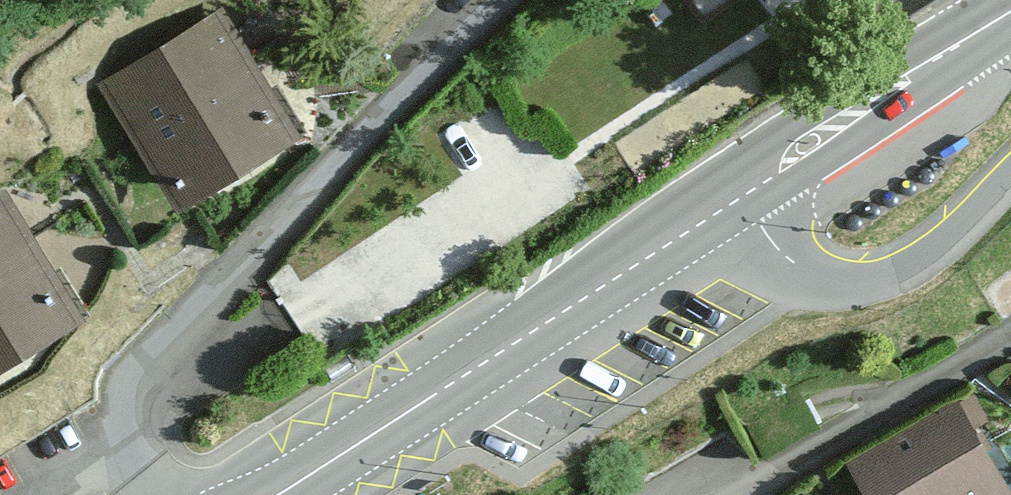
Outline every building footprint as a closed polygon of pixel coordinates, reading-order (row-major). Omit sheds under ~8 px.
[(217,20),(111,85),(185,204),(291,139),(217,20)] [(78,320),(6,201),(0,205),(0,367),(78,320)] [(869,469),(885,494),(1010,494),(1010,444),(983,398),(869,469)]
